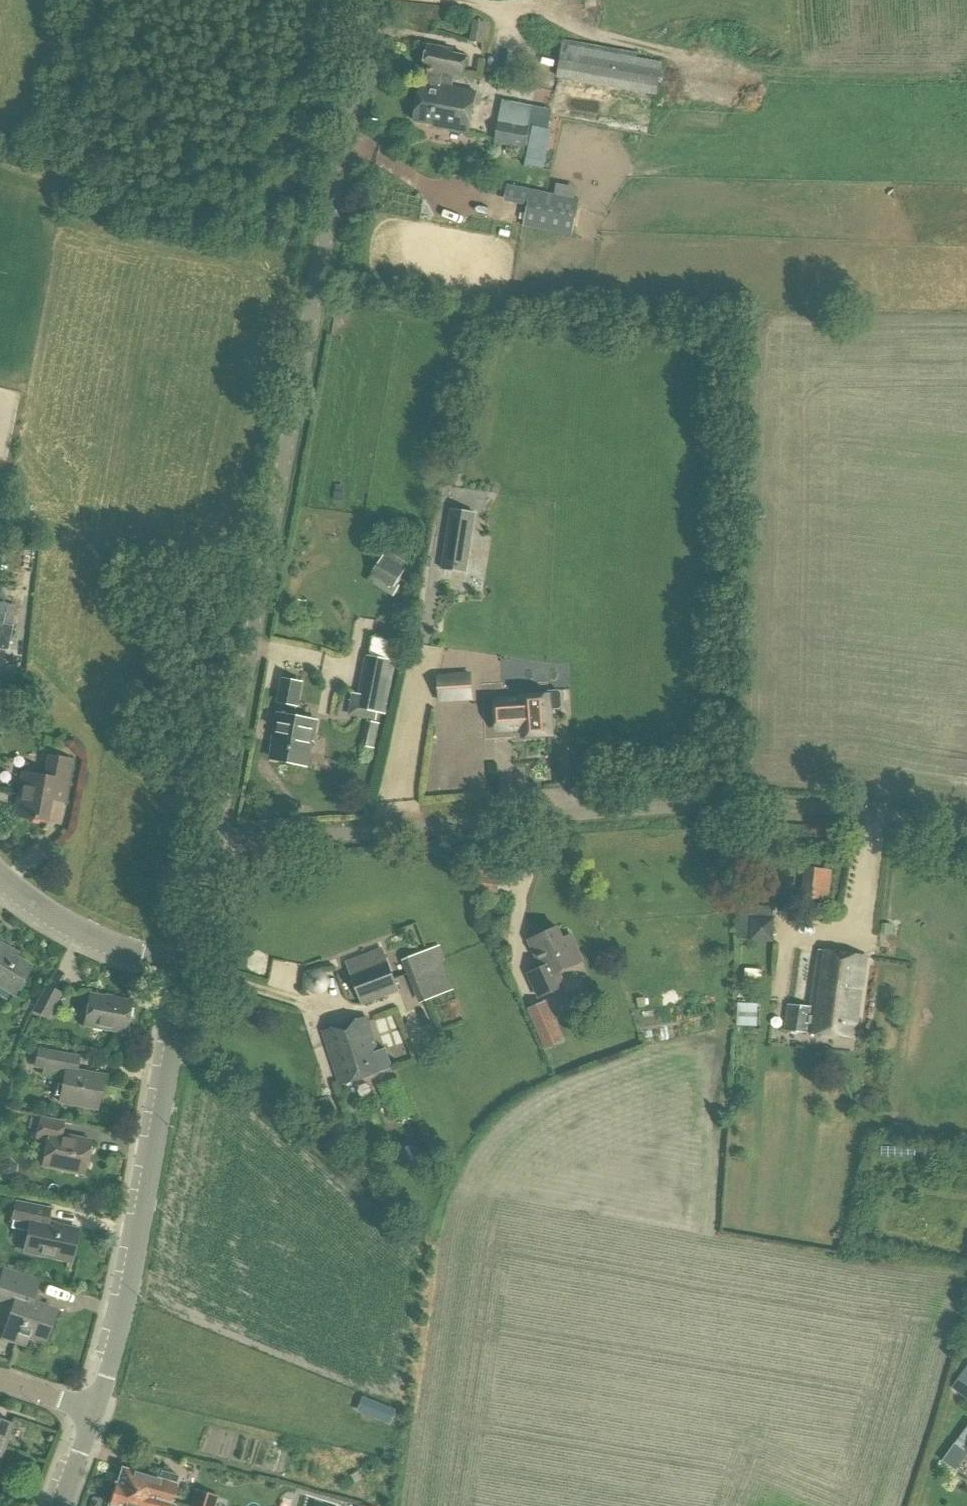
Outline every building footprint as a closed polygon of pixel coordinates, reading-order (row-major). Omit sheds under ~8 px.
[(469,40),(482,43),(486,22),(473,19),(469,40)] [(556,76),(656,95),(662,62),(562,43),(556,76)] [(428,69),(425,85),(440,88),(440,85),(452,87),(454,74),(461,76),(465,55),(452,53),(452,49),(427,45),(423,68),(428,69)] [(440,88),(425,85),(420,84),(414,120),(434,123),(433,126),(467,132),(475,91),(452,87),(440,85),(440,88)] [(493,142),(522,148),(526,132),(496,126),(493,142)] [(532,128),(528,149),(525,166),(540,169),(544,152),(548,131),(532,128)] [(508,184),(505,196),(529,201),(524,225),(573,235),(580,199),(508,184)] [(471,543),(475,513),(450,510),(446,539),(471,543)] [(374,572),(394,585),(403,570),(383,558),(374,572)] [(2,651),(4,651),(7,651),(11,627),(2,625),(5,605),(0,604),(0,650),(2,651)] [(361,707),(381,711),(390,660),(370,656),(361,707)] [(460,675),(462,698),(472,698),(470,674),(460,675)] [(273,758),(305,765),(310,739),(313,739),(317,721),(294,717),(301,683),(283,679),(279,702),(282,702),(280,714),(279,714),(275,732),(278,733),(273,758)] [(523,728),(523,736),(552,734),(550,709),(559,708),(562,706),(561,693),(560,691),(558,690),(548,690),(548,694),(521,696),(521,698),(495,700),(497,730),(523,728)] [(367,722),(363,748),(377,750),(381,724),(367,722)] [(15,815),(46,821),(51,789),(66,792),(71,760),(48,756),(45,777),(22,773),(15,815)] [(802,899),(829,903),(833,871),(806,868),(802,899)] [(740,940),(773,941),(774,907),(741,906),(740,940)] [(529,940),(542,968),(546,978),(559,972),(583,962),(571,935),(563,939),(558,928),(529,940)] [(11,995),(28,966),(2,951),(4,947),(0,945),(0,988),(11,995)] [(429,998),(453,989),(436,947),(412,957),(429,998)] [(786,1029),(857,1038),(867,956),(819,950),(812,1007),(789,1004),(786,1029)] [(351,972),(363,1004),(399,991),(387,958),(351,972)] [(546,978),(542,968),(529,974),(540,998),(565,987),(559,972),(546,978)] [(32,1011),(48,1020),(62,993),(46,984),(32,1011)] [(83,1026),(126,1033),(131,1002),(89,994),(83,1026)] [(734,1020),(753,1020),(753,997),(734,997),(734,1020)] [(545,1002),(529,1009),(538,1029),(554,1022),(545,1002)] [(323,1032),(341,1085),(392,1068),(386,1049),(379,1051),(367,1017),(323,1032)] [(59,1102),(96,1109),(103,1075),(75,1070),(78,1056),(47,1050),(42,1074),(63,1078),(59,1102)] [(29,1130),(36,1132),(35,1136),(48,1139),(42,1165),(83,1174),(90,1142),(61,1135),(63,1122),(39,1117),(39,1119),(31,1118),(29,1130)] [(102,1136),(100,1146),(121,1150),(122,1140),(102,1136)] [(26,1254),(67,1262),(74,1230),(47,1225),(50,1211),(15,1204),(10,1229),(30,1233),(26,1254)] [(12,1306),(2,1338),(24,1345),(27,1336),(44,1342),(55,1311),(22,1301),(26,1288),(1,1279),(0,1281),(0,1302),(12,1306)] [(964,1371),(952,1387),(966,1398),(966,1373),(964,1371)] [(365,1397),(360,1410),(379,1417),(384,1404),(365,1397)] [(11,1424),(0,1421),(0,1457),(11,1424)] [(135,1496),(170,1505),(179,1476),(161,1471),(159,1476),(124,1465),(118,1484),(115,1484),(115,1485),(136,1491),(135,1496)] [(170,1505),(135,1496),(136,1491),(115,1485),(109,1505),(113,1505),(172,1505),(170,1505)] [(218,1496),(196,1489),(191,1505),(214,1505),(218,1496)]
